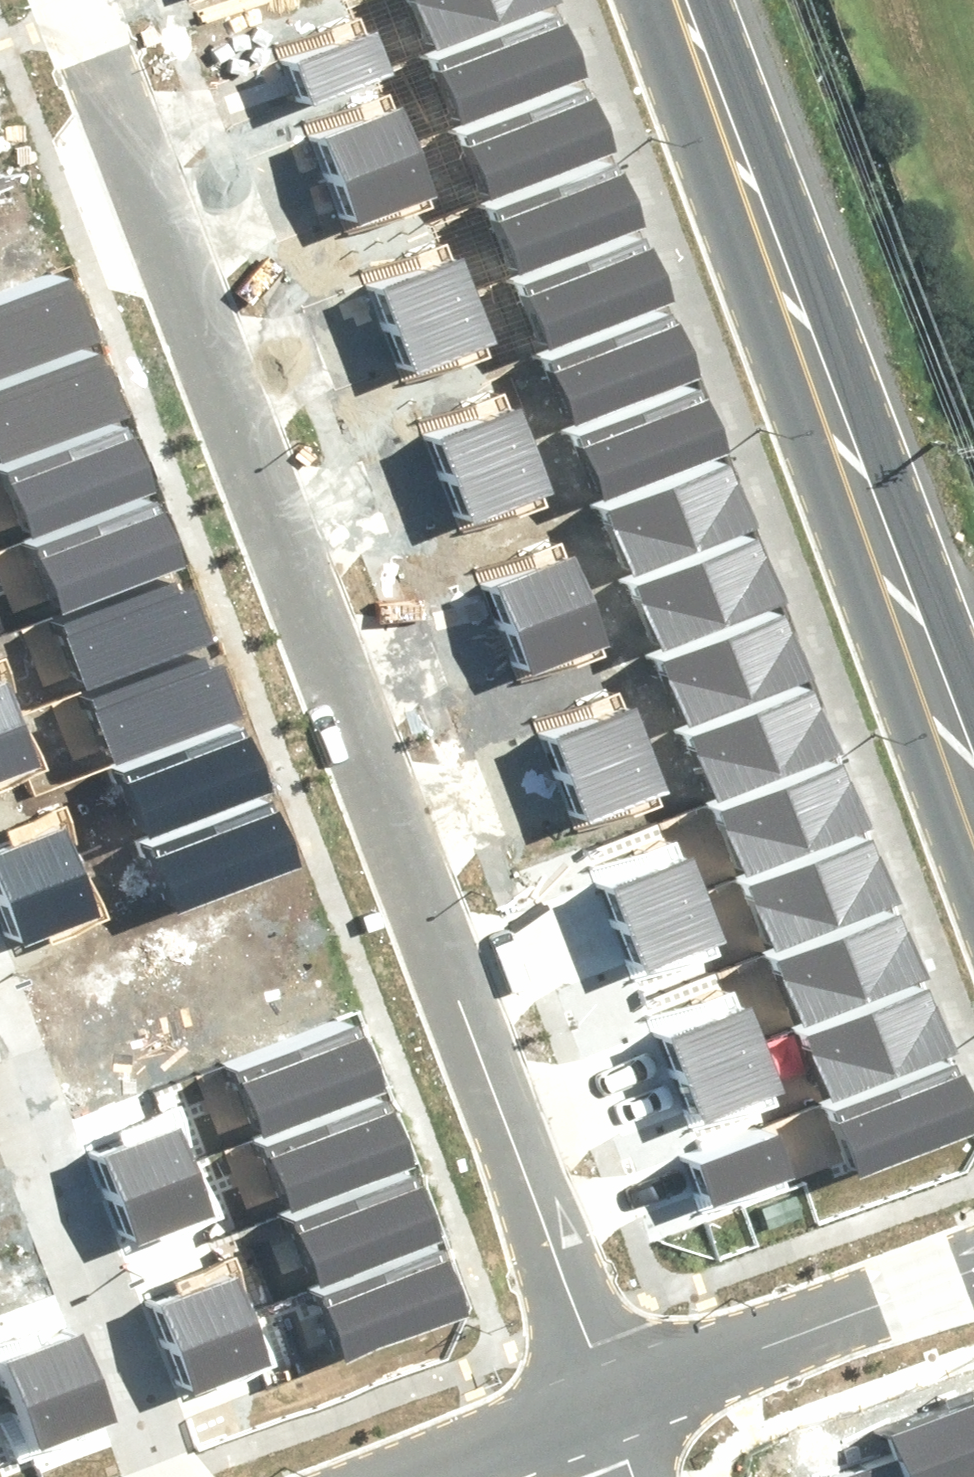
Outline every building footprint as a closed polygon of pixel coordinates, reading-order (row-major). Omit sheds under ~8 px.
[(436,46),(549,6),(547,0),(419,0),(436,46)] [(559,22),(443,65),(465,122),(580,80),(559,22)] [(292,60),(307,101),(388,71),(373,30),(292,60)] [(588,100),(472,142),(494,200),(609,157),(588,100)] [(324,142),(340,183),(420,153),(405,113),(324,142)] [(340,183),(355,225),(436,194),(420,153),(340,183)] [(617,176),(501,218),(523,276),(638,233),(617,176)] [(641,251),(525,294),(546,351),(662,309),(641,251)] [(383,298),(398,338),(479,308),(464,268),(383,298)] [(97,338),(76,284),(0,312),(0,374),(97,338)] [(398,338),(414,380),(494,350),(479,308),(398,338)] [(672,327),(556,370),(577,427),(693,385),(672,327)] [(123,414),(102,359),(0,397),(0,459),(123,414)] [(702,402),(586,445),(607,502),(723,459),(702,402)] [(441,439),(456,479),(536,449),(522,409),(441,439)] [(7,477),(27,531),(152,485),(132,430),(7,477)] [(456,479),(472,521),(552,490),(536,449),(456,479)] [(728,472),(612,514),(633,572),(749,529),(728,472)] [(32,559),(52,613),(178,567),(157,512),(32,559)] [(754,548),(638,591),(660,648),(776,606),(754,548)] [(499,588),(514,628),(595,598),(580,558),(499,588)] [(58,631),(79,686),(204,639),(183,585),(58,631)] [(514,628),(530,670),(610,640),(595,598),(514,628)] [(781,623),(665,666),(687,723),(802,681),(781,623)] [(92,704),(112,759),(237,713),(217,658),(92,704)] [(23,719),(8,678),(0,681),(0,727),(23,719)] [(810,700),(694,743),(715,800),(831,757),(810,700)] [(556,739),(572,779),(652,749),(637,709),(556,739)] [(39,760),(23,719),(0,727),(0,775),(39,760)] [(127,781),(148,836),(273,789),(253,735),(127,781)] [(572,779),(587,821),(667,791),(652,749),(572,779)] [(842,778),(726,821),(747,878),(863,835),(842,778)] [(154,859),(174,913),(299,867),(279,812),(154,859)] [(5,897),(85,867),(70,827),(0,853),(0,884),(5,897)] [(866,846),(750,888),(771,945),(887,903),(866,846)] [(613,891),(628,932),(709,902),(693,861),(613,891)] [(5,897),(21,939),(101,909),(85,867),(5,897)] [(628,932),(644,973),(724,943),(709,902),(628,932)] [(897,928),(781,970),(802,1028),(918,985),(897,928)] [(929,1003),(813,1045),(834,1103),(950,1060),(929,1003)] [(673,1039),(688,1079),(769,1049),(754,1009),(673,1039)] [(235,1081),(256,1136),(381,1089),(360,1035),(235,1081)] [(688,1079),(704,1121),(784,1091),(769,1049),(688,1079)] [(843,1127),(864,1185),(973,1144),(973,1126),(958,1085),(843,1127)] [(268,1155),(289,1210),(414,1164),(393,1109),(268,1155)] [(100,1163),(115,1204),(196,1174),(181,1133),(100,1163)] [(700,1164),(713,1202),(792,1175),(779,1137),(700,1164)] [(115,1204),(131,1245),(211,1215),(196,1174),(115,1204)] [(297,1227),(317,1282),(442,1235),(422,1181),(297,1227)] [(320,1307),(340,1362),(466,1316),(445,1261),(320,1307)] [(160,1306),(175,1346),(255,1316),(240,1276),(160,1306)] [(175,1346),(190,1388),(271,1357),(255,1316),(175,1346)] [(1,1372),(16,1412),(96,1382),(81,1342),(1,1372)] [(16,1412),(32,1454),(112,1423),(96,1382),(16,1412)] [(893,1438),(900,1459),(846,1476),(973,1476),(973,1411),(893,1438)]
